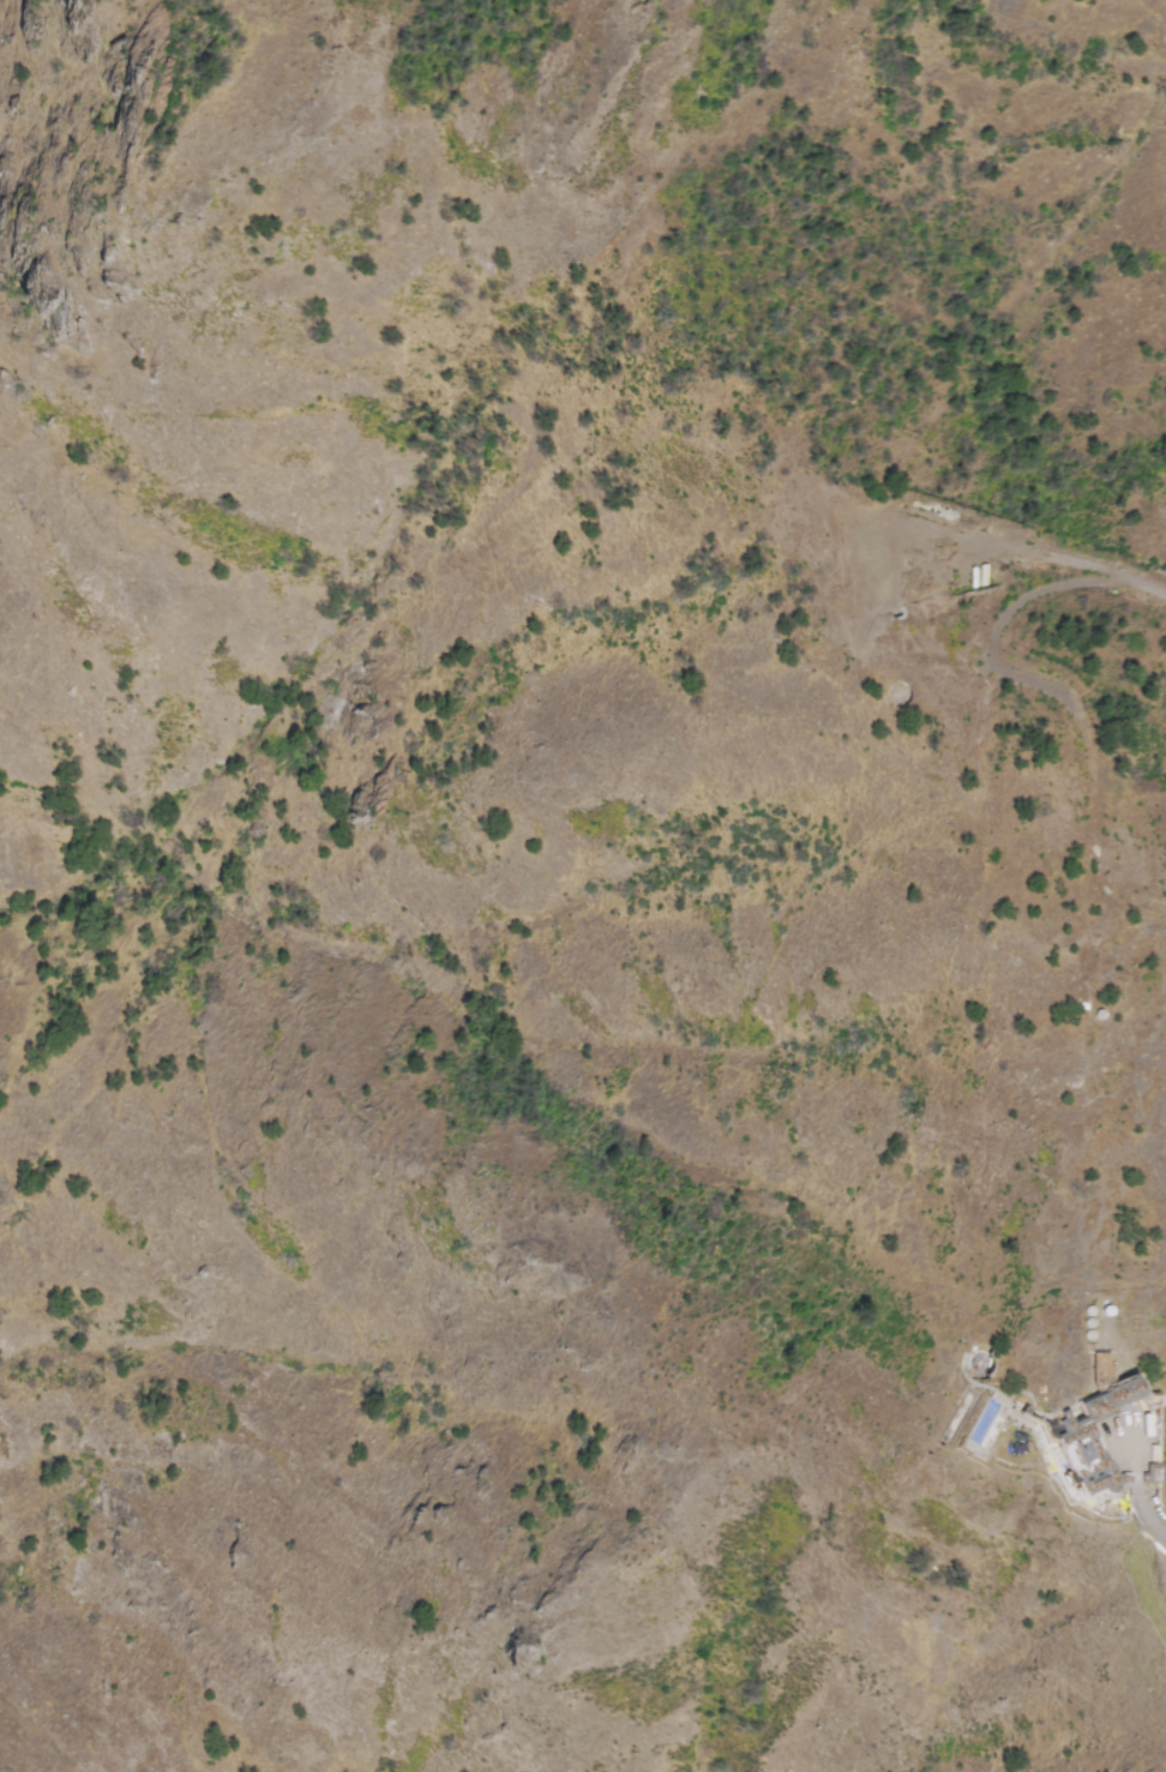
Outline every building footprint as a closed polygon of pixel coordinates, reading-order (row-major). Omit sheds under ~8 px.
[(1084,1418),(1139,1401),(1132,1378),(1111,1384),(1106,1367),(1102,1363),(1100,1364),(1098,1356),(1090,1364),(1100,1396),(1060,1408),(1066,1428),(1060,1434),(1053,1428),(1050,1417),(1042,1420),(1061,1478),(1070,1487),(1076,1481),(1080,1497),(1085,1492),(1091,1498),(1096,1493),(1100,1497),(1102,1495),(1119,1490),(1115,1477),(1085,1449),(1091,1443),(1084,1418)]
